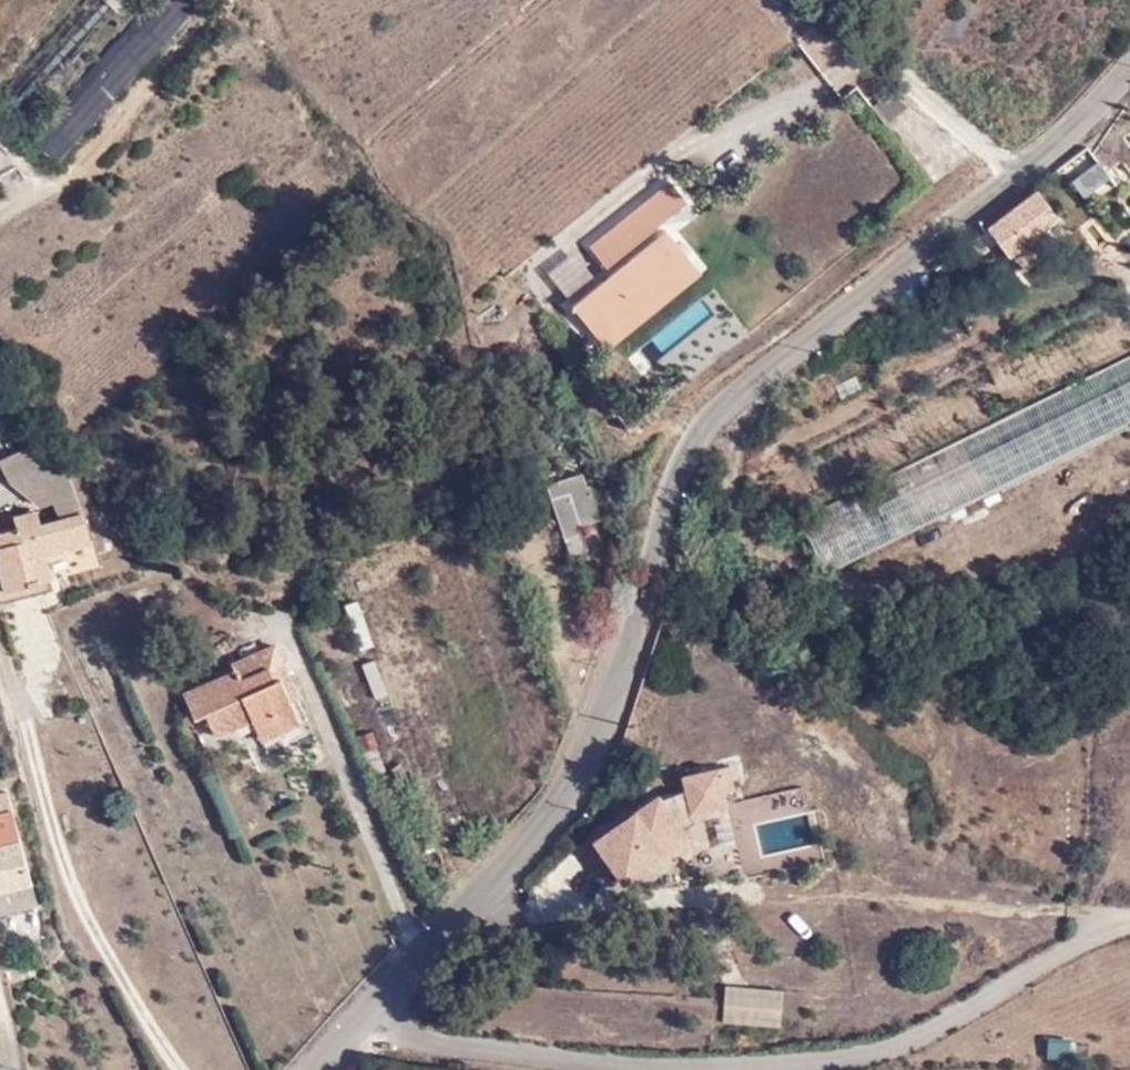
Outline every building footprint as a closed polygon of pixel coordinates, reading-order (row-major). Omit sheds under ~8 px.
[(670,183),(589,248),(606,269),(686,204),(670,183)] [(1069,232),(1037,190),(990,228),(1011,253),(1023,244),(1034,259),(1069,232)] [(598,337),(691,262),(666,232),(600,286),(573,308),(598,337)] [(573,308),(600,286),(576,254),(549,275),(573,308)] [(691,262),(598,337),(608,351),(701,275),(691,262)] [(826,571),(1129,420),(1129,355),(800,518),(826,571)] [(47,554),(95,541),(89,513),(71,474),(35,444),(0,460),(0,467),(7,482),(39,509),(16,515),(19,529),(6,533),(9,545),(1,548),(0,548),(0,560),(9,592),(36,584),(31,559),(47,554)] [(568,542),(587,535),(585,527),(605,518),(593,486),(589,487),(584,475),(550,487),(568,542)] [(542,478),(523,488),(526,493),(543,479),(542,478)] [(6,533),(0,535),(0,545),(1,548),(9,545),(6,533)] [(568,542),(574,560),(593,552),(587,535),(568,542)] [(54,579),(47,554),(31,559),(36,584),(54,579)] [(240,671),(188,694),(198,717),(209,712),(218,734),(255,718),(264,738),(300,721),(283,679),(291,676),(279,646),(238,665),(240,671)] [(732,765),(686,776),(684,776),(693,812),(729,803),(727,792),(737,789),(732,765)] [(0,795),(0,862),(7,888),(32,879),(9,793),(0,795)] [(624,880),(665,852),(688,836),(661,795),(596,840),(604,852),(612,864),(624,880)] [(612,864),(604,852),(597,857),(605,868),(612,864)] [(673,863),(665,852),(624,880),(629,888),(636,889),(673,863)] [(7,888),(14,913),(39,905),(32,879),(7,888)] [(0,890),(0,917),(14,913),(7,888),(0,890)] [(778,993),(725,992),(724,1028),(777,1029),(778,993)]
